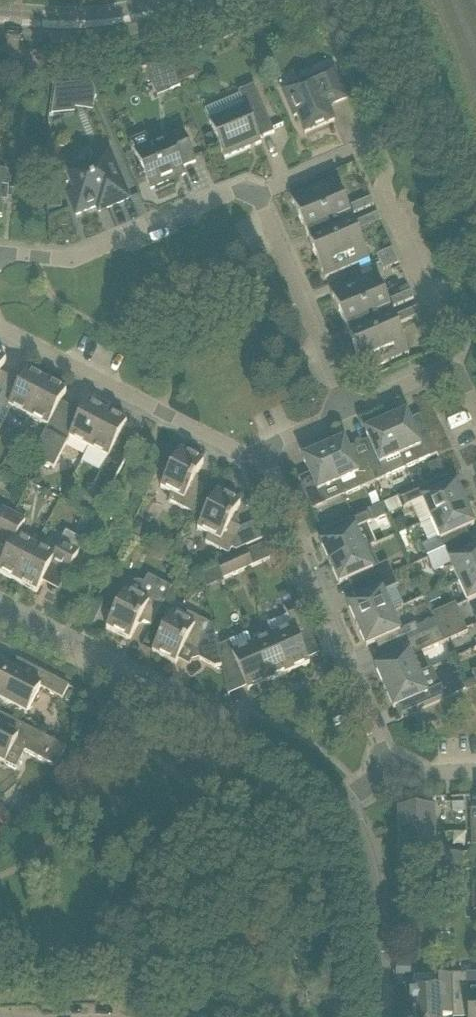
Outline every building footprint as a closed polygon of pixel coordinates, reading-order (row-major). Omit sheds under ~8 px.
[(181,88),(171,62),(155,66),(167,94),(181,88)] [(283,91),(286,100),(294,119),(298,117),(305,134),(334,121),(327,104),(332,101),(334,104),(347,99),(334,69),(283,91)] [(95,93),(92,84),(55,88),(51,116),(74,114),(75,109),(93,112),(95,93)] [(209,122),(217,141),(225,159),(261,144),(260,140),(274,134),(254,86),(238,92),(245,107),(209,122)] [(196,163),(183,133),(135,154),(151,190),(186,176),(183,168),(196,163)] [(129,200),(121,181),(109,152),(64,171),(74,195),(69,197),(76,215),(105,203),(107,209),(129,200)] [(0,173),(0,217),(2,218),(4,204),(8,204),(9,189),(5,188),(7,174),(0,173)] [(325,278),(369,259),(354,224),(340,230),(337,222),(351,216),(336,180),(291,199),(325,278)] [(352,215),(374,206),(371,198),(348,208),(352,215)] [(358,231),(381,222),(377,214),(355,224),(358,231)] [(380,264),(396,257),(392,250),(377,256),(380,264)] [(396,257),(380,264),(383,271),(399,265),(396,257)] [(331,293),(365,372),(409,353),(394,318),(380,324),(377,315),(390,310),(375,274),(331,293)] [(391,309),(414,300),(411,292),(388,302),(391,309)] [(398,325),(421,316),(417,308),(395,318),(398,325)] [(424,356),(436,351),(432,343),(421,348),(424,356)] [(1,397),(0,398),(0,430),(11,409),(28,418),(47,382),(27,372),(11,402),(1,397)] [(67,392),(47,382),(28,418),(48,428),(57,410),(67,392)] [(69,439),(89,449),(107,413),(87,403),(78,421),(69,439)] [(127,423),(107,413),(89,449),(108,459),(127,423)] [(406,414),(386,423),(406,469),(437,455),(427,433),(417,438),(406,414)] [(406,469),(386,423),(365,432),(375,454),(364,459),(375,483),(387,478),(406,469)] [(32,457),(43,463),(56,437),(46,432),(32,457)] [(67,443),(56,437),(43,463),(54,469),(67,443)] [(375,483),(364,459),(354,464),(344,441),(323,450),(338,484),(343,495),(363,486),(364,488),(375,483)] [(318,493),(336,485),(338,484),(323,450),(303,459),(318,493)] [(192,515),(196,507),(205,489),(194,483),(204,463),(180,451),(161,489),(172,495),(168,502),(192,515)] [(92,489),(107,497),(121,470),(106,462),(92,489)] [(423,501),(432,520),(465,506),(456,485),(432,496),(428,485),(399,498),(404,509),(423,501)] [(229,556),(263,541),(255,523),(241,529),(237,527),(239,524),(238,519),(234,517),(240,504),(217,492),(197,530),(209,536),(205,543),(229,556)] [(322,497),(309,503),(312,511),(326,505),(322,497)] [(330,565),(364,550),(355,530),(389,516),(384,505),(339,524),(344,534),(321,544),(330,565)] [(474,526),(465,506),(432,520),(440,539),(421,546),(427,560),(450,550),(445,539),(474,526)] [(14,515),(3,509),(0,514),(0,542),(14,515)] [(0,542),(10,548),(0,568),(0,574),(17,583),(36,547),(24,542),(25,539),(23,534),(20,533),(26,521),(14,515),(0,542)] [(46,553),(36,547),(17,583),(37,593),(51,566),(68,574),(79,553),(84,543),(65,533),(59,545),(48,550),(46,553)] [(271,559),(265,545),(217,565),(224,580),(271,559)] [(368,585),(393,575),(388,564),(373,571),(364,550),(330,565),(339,585),(364,575),(368,585)] [(459,583),(475,575),(475,551),(455,560),(450,550),(427,560),(433,573),(451,565),(459,583)] [(391,612),(383,593),(398,586),(393,575),(368,585),(373,596),(348,607),(357,627),(391,612)] [(459,583),(468,603),(475,600),(475,575),(459,583)] [(148,577),(137,598),(126,591),(106,629),(130,641),(140,622),(152,628),(165,602),(171,589),(148,577)] [(289,674),(309,665),(298,639),(310,633),(296,602),(283,608),(288,618),(268,626),(273,637),(289,674)] [(96,603),(89,616),(95,620),(102,606),(96,603)] [(435,620),(439,629),(462,619),(456,605),(433,615),(435,620)] [(366,648),(398,634),(400,633),(391,612),(357,627),(366,648)] [(215,668),(222,667),(218,648),(214,627),(211,626),(187,614),(183,621),(172,615),(152,653),(176,665),(186,645),(197,651),(199,660),(215,668)] [(462,619),(439,629),(446,643),(468,633),(462,619)] [(403,630),(404,631),(408,642),(409,642),(439,629),(435,620),(417,628),(416,625),(403,630)] [(416,656),(446,643),(439,629),(409,642),(416,656)] [(268,683),(252,646),(247,635),(218,648),(222,667),(224,676),(238,669),(248,692),(268,683)] [(268,683),(289,674),(273,637),(252,646),(268,683)] [(376,669),(385,689),(418,675),(409,654),(376,669)] [(0,668),(0,701),(27,715),(40,689),(62,700),(69,687),(37,671),(31,682),(1,667),(0,668)] [(454,696),(448,684),(427,693),(418,675),(385,689),(394,710),(417,700),(422,710),(454,696)] [(5,764),(14,747),(56,769),(67,749),(17,723),(11,735),(0,729),(0,762),(5,764)] [(7,815),(0,807),(0,838),(16,825),(7,815)] [(399,811),(400,835),(434,834),(433,810),(399,811)] [(435,851),(434,834),(400,835),(401,859),(421,859),(421,873),(463,872),(463,869),(473,869),(472,855),(462,855),(435,851)] [(417,925),(405,926),(406,937),(450,936),(449,912),(416,913),(417,925)] [(405,914),(405,926),(417,925),(416,913),(405,914)] [(453,1015),(453,1016),(475,1016),(475,975),(452,976),(453,1015)] [(453,1015),(452,976),(438,976),(439,988),(408,989),(409,1008),(413,1007),(413,1016),(441,1016),(453,1015)]
